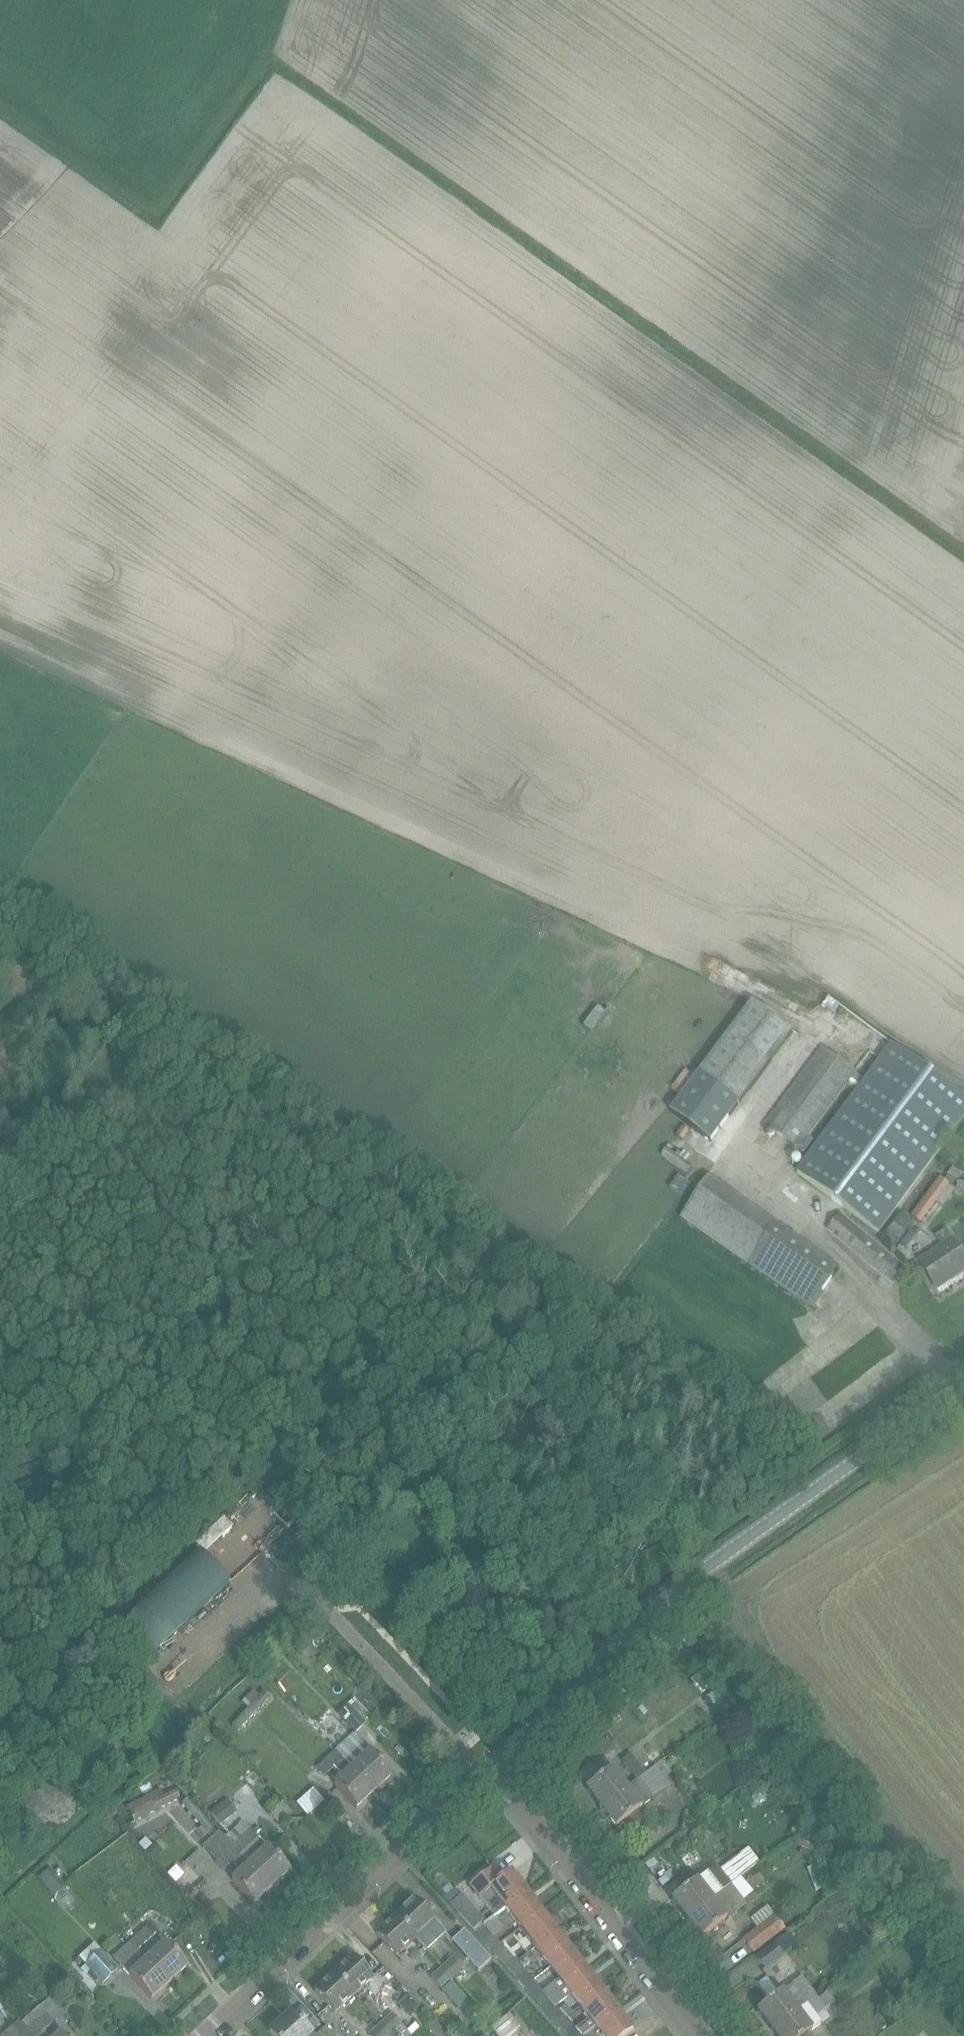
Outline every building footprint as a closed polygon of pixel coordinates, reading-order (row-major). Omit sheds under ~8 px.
[(702,1077),(673,1115),(685,1123),(713,1144),(742,1106),(796,1034),(756,1005),(702,1077)] [(880,1234),(963,1121),(963,1094),(896,1044),(799,1174),(880,1234)] [(768,1127),(800,1150),(857,1073),(825,1050),(768,1127)] [(840,1272),(710,1180),(683,1219),(813,1310),(840,1272)] [(828,1230),(894,1285),(907,1270),(841,1215),(828,1230)] [(881,1244),(893,1252),(912,1224),(900,1216),(881,1244)] [(927,1272),(937,1289),(963,1272),(963,1256),(947,1230),(936,1237),(943,1247),(920,1262),(927,1272)] [(230,1584),(199,1552),(114,1632),(144,1664),(230,1584)] [(699,1645),(706,1654),(715,1648),(709,1638),(699,1645)] [(340,1714),(356,1732),(365,1724),(349,1706),(340,1714)] [(354,1734),(335,1752),(374,1792),(392,1775),(354,1734)] [(374,1792),(335,1752),(318,1768),(326,1776),(334,1768),(343,1777),(334,1785),(356,1809),(374,1792)] [(645,1774),(631,1755),(622,1761),(637,1781),(645,1774)] [(627,1788),(601,1808),(616,1827),(670,1786),(665,1778),(675,1770),(666,1758),(645,1774),(637,1781),(627,1788)] [(627,1788),(612,1769),(586,1789),(601,1808),(627,1788)] [(319,1806),(339,1797),(331,1781),(312,1790),(319,1806)] [(172,1790),(170,1785),(139,1799),(146,1814),(192,1794),(187,1784),(172,1790)] [(243,1821),(226,1838),(272,1888),(290,1871),(268,1847),(267,1848),(243,1821)] [(232,1881),(240,1890),(254,1904),(272,1888),(226,1838),(220,1832),(203,1847),(217,1862),(216,1863),(224,1871),(233,1862),(242,1872),(232,1881)] [(671,1900),(686,1919),(741,1877),(760,1862),(748,1847),(720,1869),(717,1865),(671,1900)] [(471,1886),(495,1917),(526,1893),(511,1873),(501,1881),(492,1870),(471,1886)] [(741,1877),(686,1919),(701,1939),(747,1904),(744,1900),(753,1892),(741,1877)] [(526,1893),(506,1909),(513,1919),(521,1928),(541,1913),(526,1893)] [(415,1899),(395,1917),(415,1939),(426,1950),(446,1933),(435,1921),(428,1914),(415,1899)] [(765,1908),(768,1917),(786,1910),(782,1901),(765,1908)] [(541,1913),(521,1928),(536,1948),(556,1932),(541,1913)] [(415,1939),(395,1917),(376,1935),(396,1956),(415,1939)] [(761,1932),(745,1944),(753,1954),(784,1930),(774,1917),(759,1929),(761,1932)] [(149,1925),(130,1942),(169,1984),(187,1966),(149,1925)] [(474,1933),(491,1951),(500,1944),(492,1935),(484,1926),(474,1933)] [(465,1930),(452,1941),(479,1971),(492,1959),(465,1930)] [(536,1948),(551,1967),(571,1952),(556,1932),(536,1948)] [(789,1933),(757,1957),(766,1969),(783,1955),(782,1954),(797,1943),(789,1933)] [(169,1984),(130,1942),(113,1958),(151,2000),(169,1984)] [(491,1951),(508,1970),(517,1962),(500,1944),(491,1951)] [(80,1958),(103,1984),(118,1970),(95,1945),(80,1958)] [(560,1979),(543,1991),(549,1998),(565,1986),(586,1970),(571,1952),(551,1967),(560,1979)] [(353,1956),(334,1974),(354,1996),(373,1978),(353,1956)] [(454,1958),(443,1968),(452,1978),(464,1967),(454,1958)] [(508,1970),(524,1988),(533,1981),(517,1962),(508,1970)] [(443,1968),(431,1979),(441,1989),(452,1978),(443,1968)] [(586,1970),(565,1986),(549,1998),(557,2006),(572,1994),(582,2007),(602,1991),(586,1970)] [(354,1996),(334,1974),(315,1992),(334,2013),(354,1996)] [(757,2011),(772,2031),(816,1997),(801,1977),(757,2011)] [(540,2005),(549,1998),(543,1991),(533,1981),(524,1988),(540,2005)] [(452,1982),(442,1991),(457,2008),(467,1999),(452,1982)] [(616,2010),(602,1991),(582,2007),(590,2018),(576,2028),(583,2035),(596,2026),(596,2025),(616,2010)] [(772,2031),(776,2035),(805,2035),(822,2023),(817,2016),(834,2003),(827,1993),(818,2000),(816,1997),(772,2031)] [(21,2023),(32,2035),(47,2035),(43,2032),(64,2014),(51,1998),(21,2023)] [(549,1998),(540,2005),(558,2025),(567,2018),(557,2006),(549,1998)] [(506,2018),(518,2035),(537,2021),(526,2005),(506,2018)] [(596,2026),(604,2035),(625,2035),(632,2031),(616,2010),(596,2025),(596,2026)] [(305,2027),(292,2012),(269,2033),(273,2035),(314,2035),(305,2027)] [(394,2014),(382,2025),(391,2034),(402,2024),(403,2024),(394,2014)] [(568,2035),(582,2035),(583,2035),(576,2028),(567,2018),(558,2025),(568,2035)] [(6,2035),(32,2035),(21,2023),(6,2035)] [(508,2023),(487,2032),(489,2035),(514,2035),(508,2023)] [(371,2035),(389,2035),(391,2034),(382,2025),(371,2035)] [(545,2025),(521,2035),(550,2035),(545,2025)] [(326,2027),(316,2035),(334,2035),(326,2027)]
